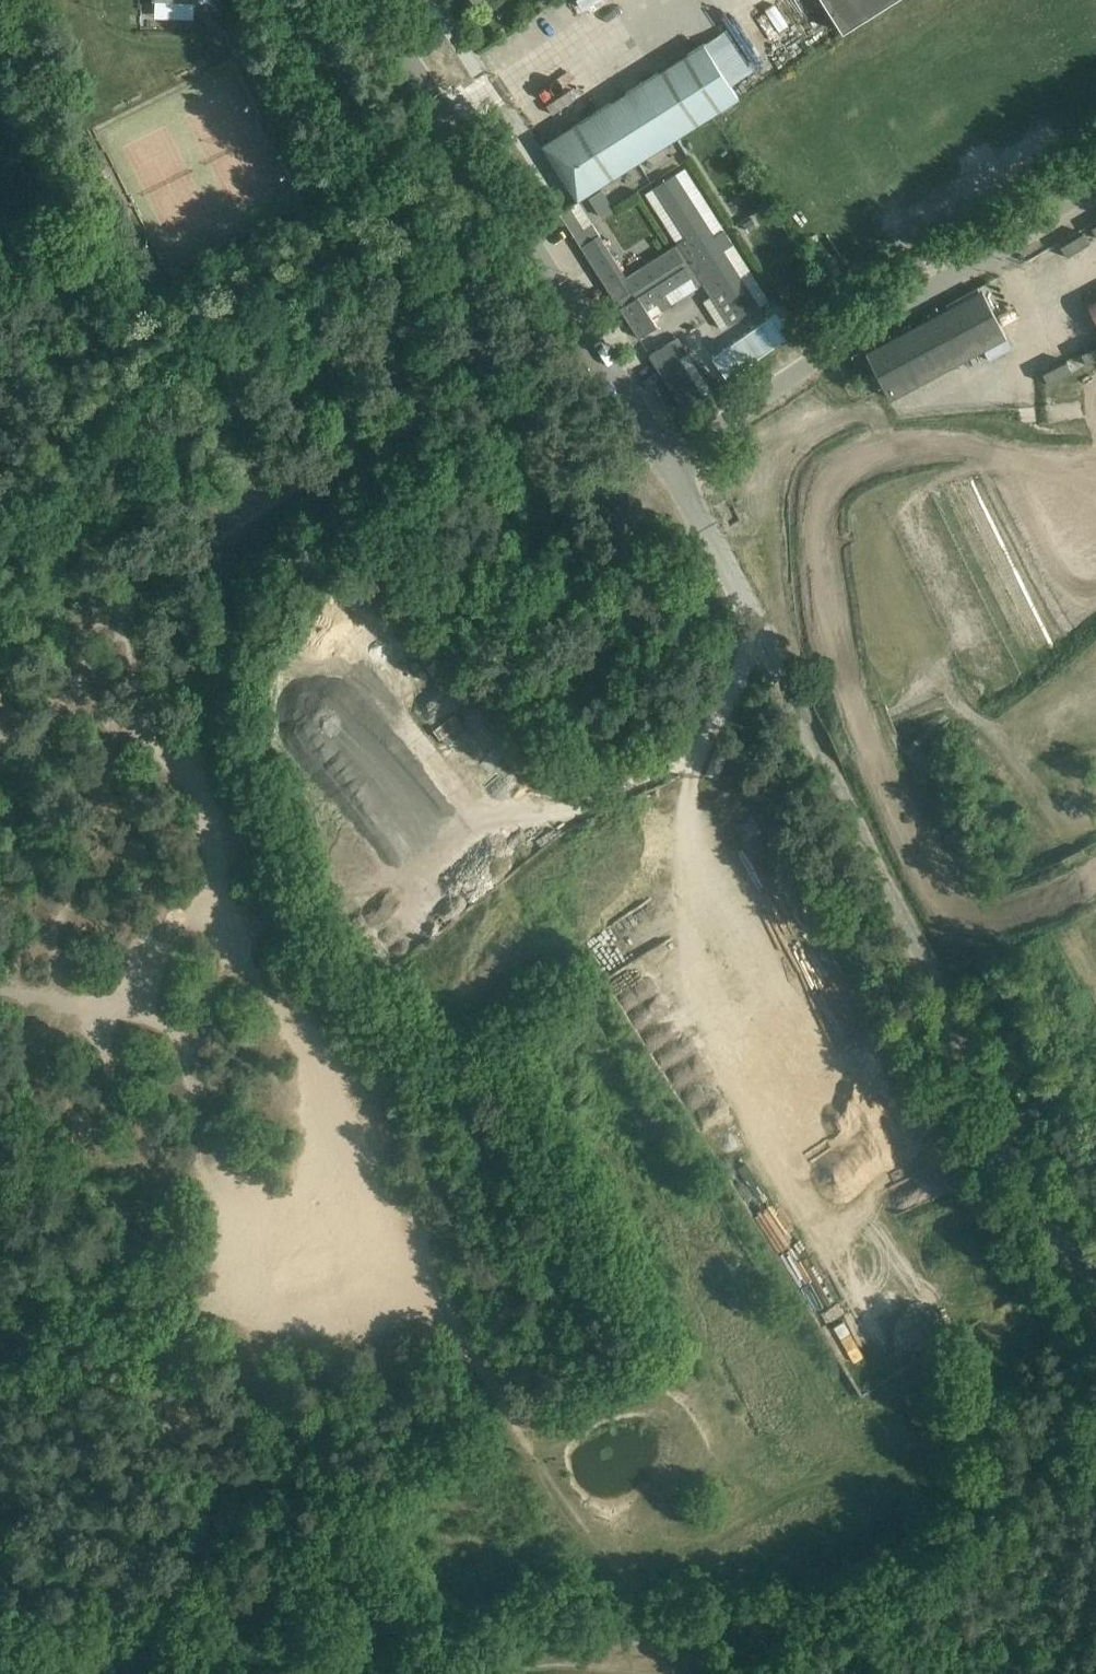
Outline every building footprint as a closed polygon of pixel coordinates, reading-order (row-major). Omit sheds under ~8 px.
[(842,32),(892,0),(822,0),(842,32)] [(725,3),(702,11),(706,21),(729,12),(725,3)] [(738,98),(703,44),(644,81),(542,146),(579,201),(679,137),(683,134),(738,98)] [(768,300),(685,169),(645,193),(678,244),(626,277),(578,201),(559,213),(639,338),(657,326),(651,317),(703,284),(729,325),(768,300)] [(602,190),(590,198),(602,216),(614,208),(602,190)] [(757,226),(751,217),(743,223),(749,232),(757,226)] [(1095,246),(1095,241),(1092,230),(1069,237),(1074,253),(1095,246)] [(1083,297),(1095,322),(1095,290),(1083,297)] [(1006,336),(983,292),(867,355),(890,398),(1006,336)] [(687,352),(677,337),(650,354),(684,409),(704,396),(679,357),(687,352)] [(1095,360),(1095,345),(1044,371),(1050,383),(1095,360)] [(1068,664),(1048,681),(1055,689),(1075,672),(1068,664)]
